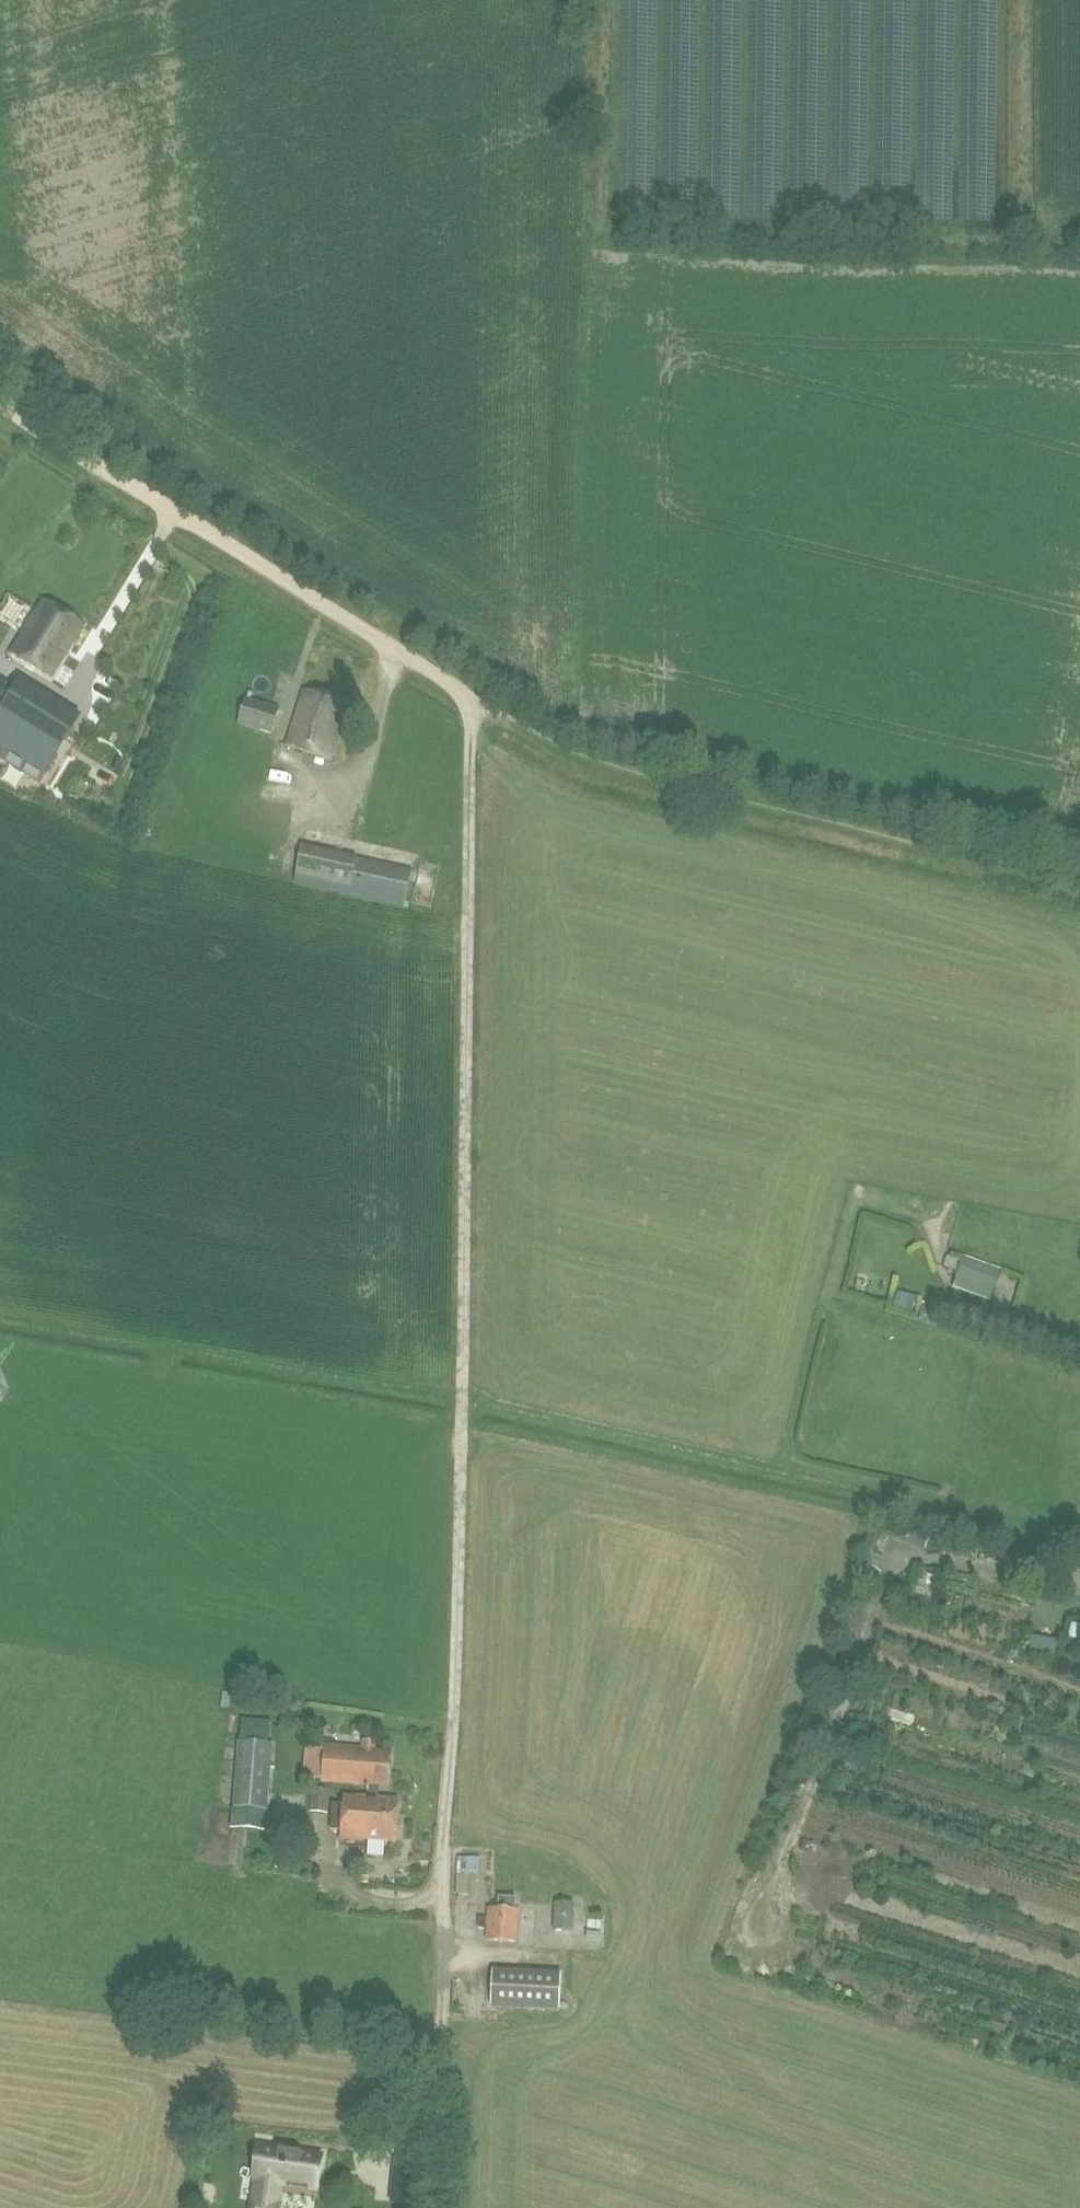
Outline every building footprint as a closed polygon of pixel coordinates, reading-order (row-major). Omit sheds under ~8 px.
[(53,679),(85,626),(45,602),(13,655),(53,679)] [(5,705),(0,713),(0,743),(49,774),(78,728),(15,689),(0,679),(0,702),(5,705)] [(332,759),(348,703),(304,691),(289,747),(332,759)] [(247,699),(239,725),(273,735),(281,709),(247,699)] [(407,908),(414,871),(359,859),(358,860),(304,849),(297,884),(407,908)] [(964,1255),(953,1287),(992,1299),(1003,1269),(964,1255)] [(274,1744),(241,1741),(236,1806),(268,1809),(274,1744)] [(371,1784),(369,1799),(379,1800),(381,1785),(390,1786),(393,1753),(377,1752),(378,1744),(364,1742),(363,1750),(327,1747),(324,1780),(371,1784)] [(400,1801),(379,1800),(369,1799),(345,1797),(344,1805),(335,1805),(333,1832),(342,1832),(342,1839),(397,1843),(400,1801)] [(458,1856),(457,1894),(470,1895),(471,1874),(480,1874),(481,1857),(458,1856)] [(557,1902),(555,1929),(574,1930),(575,1903),(557,1902)] [(519,1941),(520,1909),(490,1907),(488,1940),(519,1941)] [(493,1970),(492,2005),(561,2007),(562,1972),(493,1970)] [(258,2147),(254,2178),(256,2178),(252,2201),(253,2201),(251,2207),(278,2207),(279,2204),(278,2204),(281,2182),(317,2187),(321,2156),(258,2147)] [(392,2202),(429,2205),(430,2188),(394,2184),(392,2202)]
